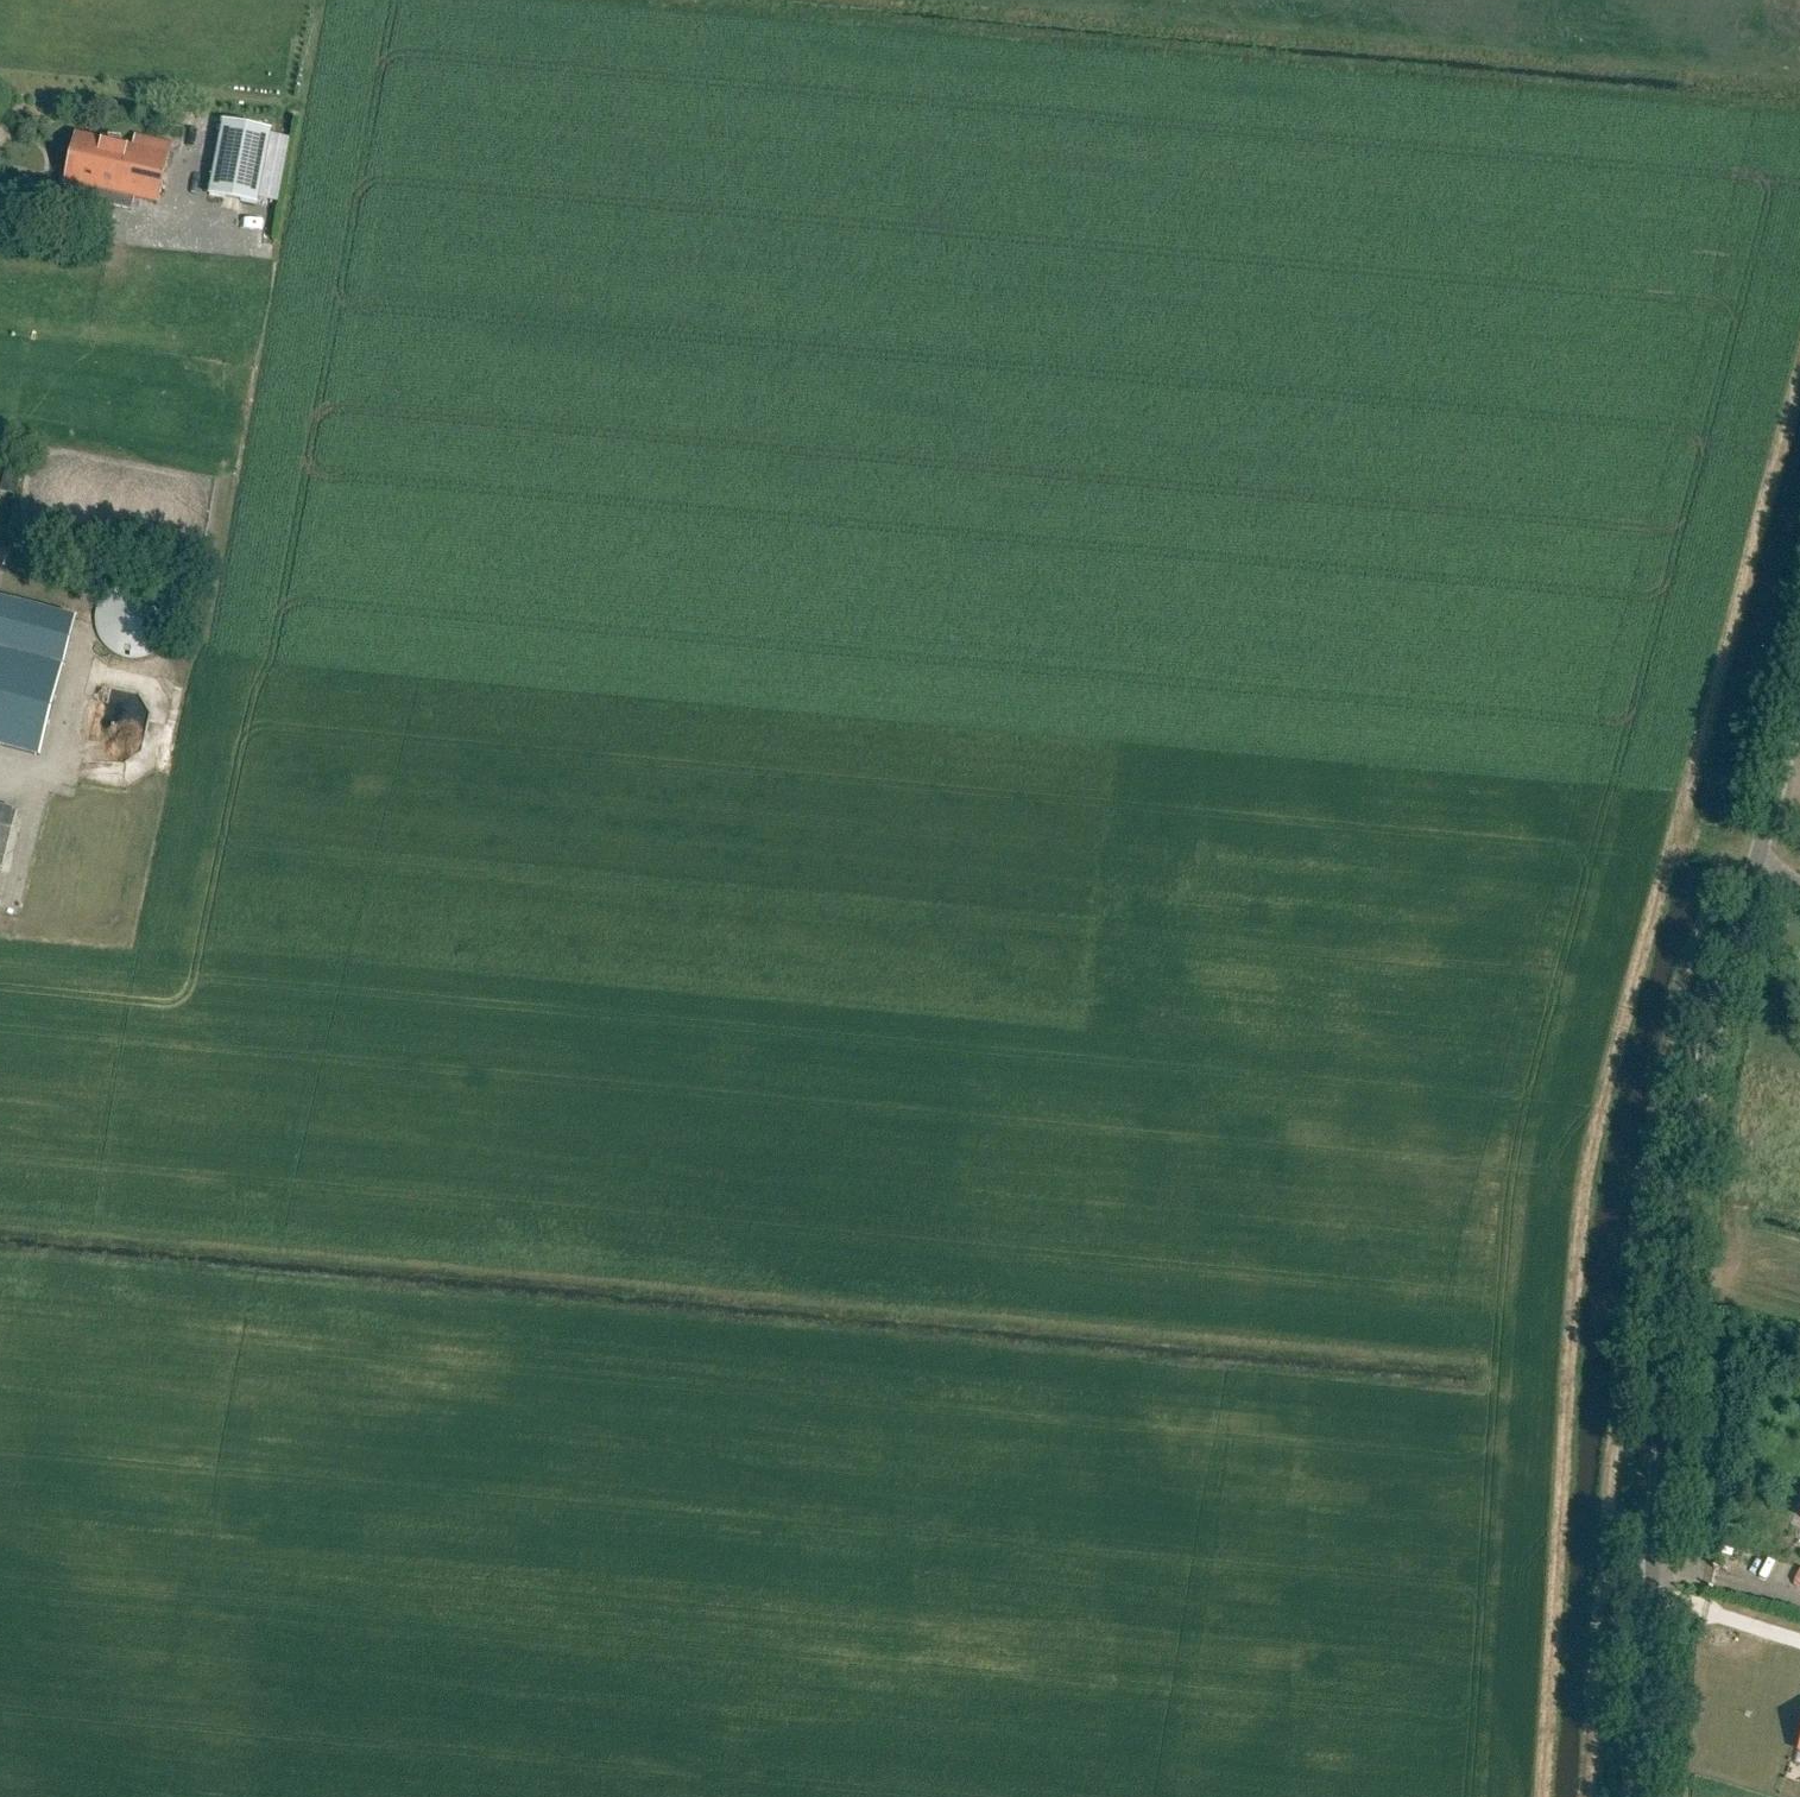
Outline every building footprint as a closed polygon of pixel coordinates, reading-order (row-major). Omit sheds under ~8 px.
[(222,121),(209,195),(258,204),(272,131),(222,121)] [(133,147),(76,135),(64,183),(74,185),(68,211),(91,216),(94,202),(132,211),(134,199),(159,204),(172,145),(135,136),(133,147)] [(97,609),(96,621),(97,633),(103,643),(111,652),(122,657),(134,659),(146,657),(157,652),(165,643),(171,633),(172,621),(171,609),(165,598),(157,590),(146,584),(134,582),(122,584),(111,590),(103,598),(97,609)] [(0,600),(0,747),(40,758),(76,620),(0,600)] [(17,809),(0,805),(0,867),(4,867),(17,809)]
